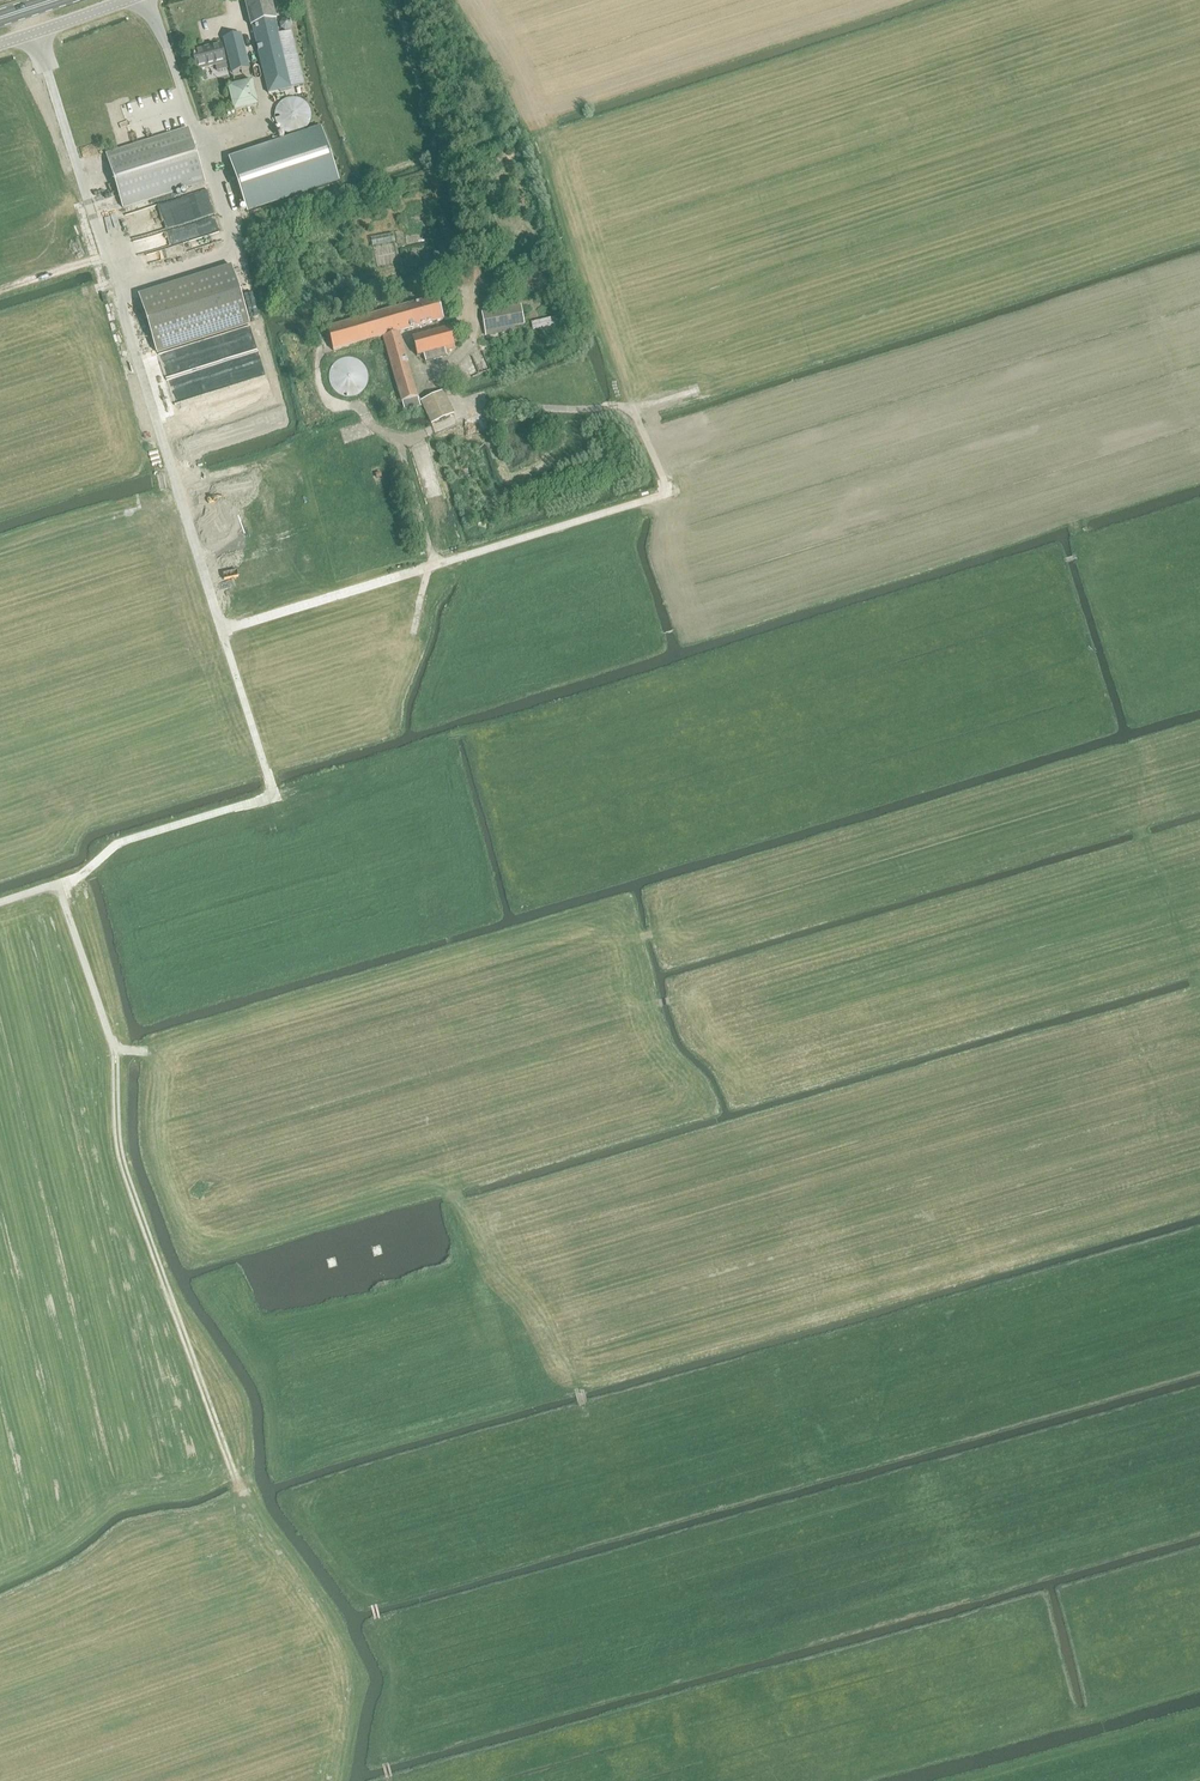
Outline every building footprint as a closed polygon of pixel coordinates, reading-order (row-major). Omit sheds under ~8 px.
[(304,86),(291,32),(278,35),(275,22),(276,21),(271,0),(257,0),(244,3),(250,27),(252,27),(268,95),(304,86)] [(290,31),(292,27),(291,23),(287,20),(282,21),(280,26),(281,29),(285,32),(290,31)] [(232,73),(249,69),(240,36),(224,40),(232,73)] [(218,72),(227,70),(222,46),(193,53),(197,72),(216,67),(218,72)] [(234,111),(258,105),(252,83),(229,89),(234,111)] [(309,107),(306,104),(304,102),(301,100),(297,99),(294,98),(290,99),(286,100),(283,101),(280,103),(278,106),(276,109),(275,113),(275,116),(275,120),(276,123),(278,127),(280,129),(282,132),(286,133),(289,135),(293,135),(296,135),(300,134),(303,132),(306,130),(308,127),(310,124),(311,121),(311,117),(311,114),(310,110),(309,107)] [(321,129),(229,159),(247,213),(339,183),(321,129)] [(123,209),(204,183),(188,130),(106,155),(123,209)] [(394,243),(393,235),(371,239),(372,247),(394,243)] [(231,268),(139,297),(156,353),(249,324),(231,268)] [(399,333),(443,320),(437,297),(326,328),(332,351),(382,337),(400,403),(401,403),(403,411),(419,407),(399,333)] [(486,332),(523,325),(520,306),(482,313),(486,332)] [(533,330),(559,325),(558,318),(539,321),(537,311),(527,313),(529,324),(531,323),(533,330)] [(444,349),(454,346),(449,329),(412,339),(417,357),(423,355),(425,362),(446,356),(444,349)] [(365,367),(363,364),(360,361),(357,359),(353,358),(349,358),(345,358),(342,359),(338,361),(335,363),(332,366),(331,369),(329,373),(329,377),(329,381),(330,384),(332,388),(334,391),(337,393),(341,395),(344,396),(348,397),(352,397),(356,396),(359,394),(362,392),(365,389),(367,385),(368,382),(368,378),(368,374),(367,370),(365,367)] [(431,425),(453,415),(443,392),(421,402),(431,425)] [(471,467),(463,469),(467,480),(475,478),(471,467)]
